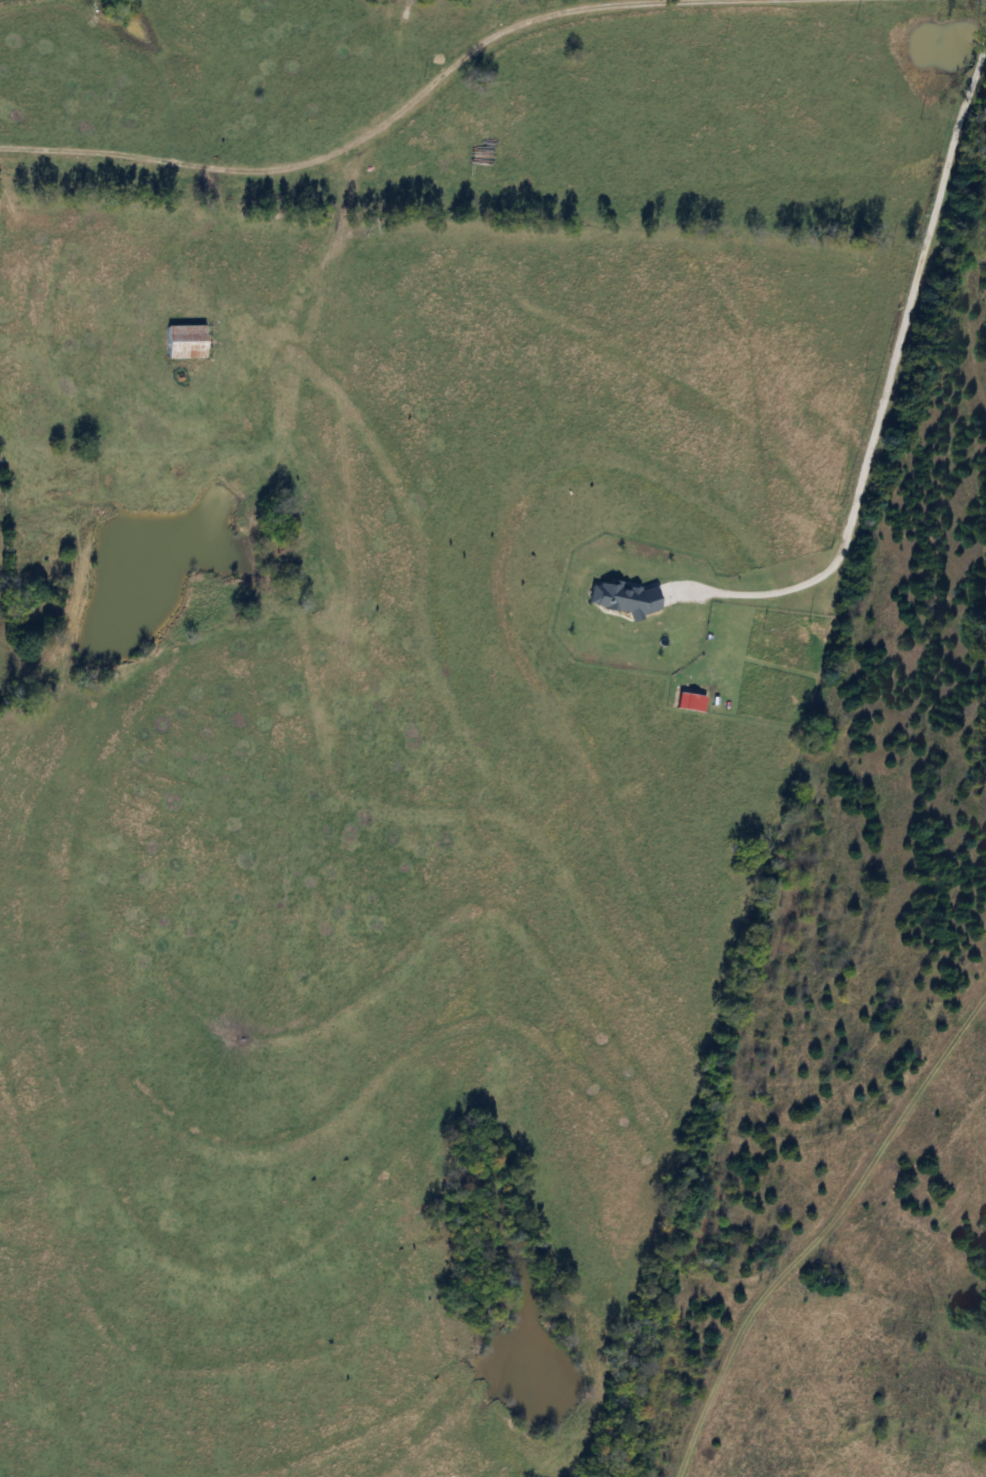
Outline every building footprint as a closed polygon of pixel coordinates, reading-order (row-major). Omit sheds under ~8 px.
[(205,324),(167,324),(167,357),(205,357),(205,324)]
